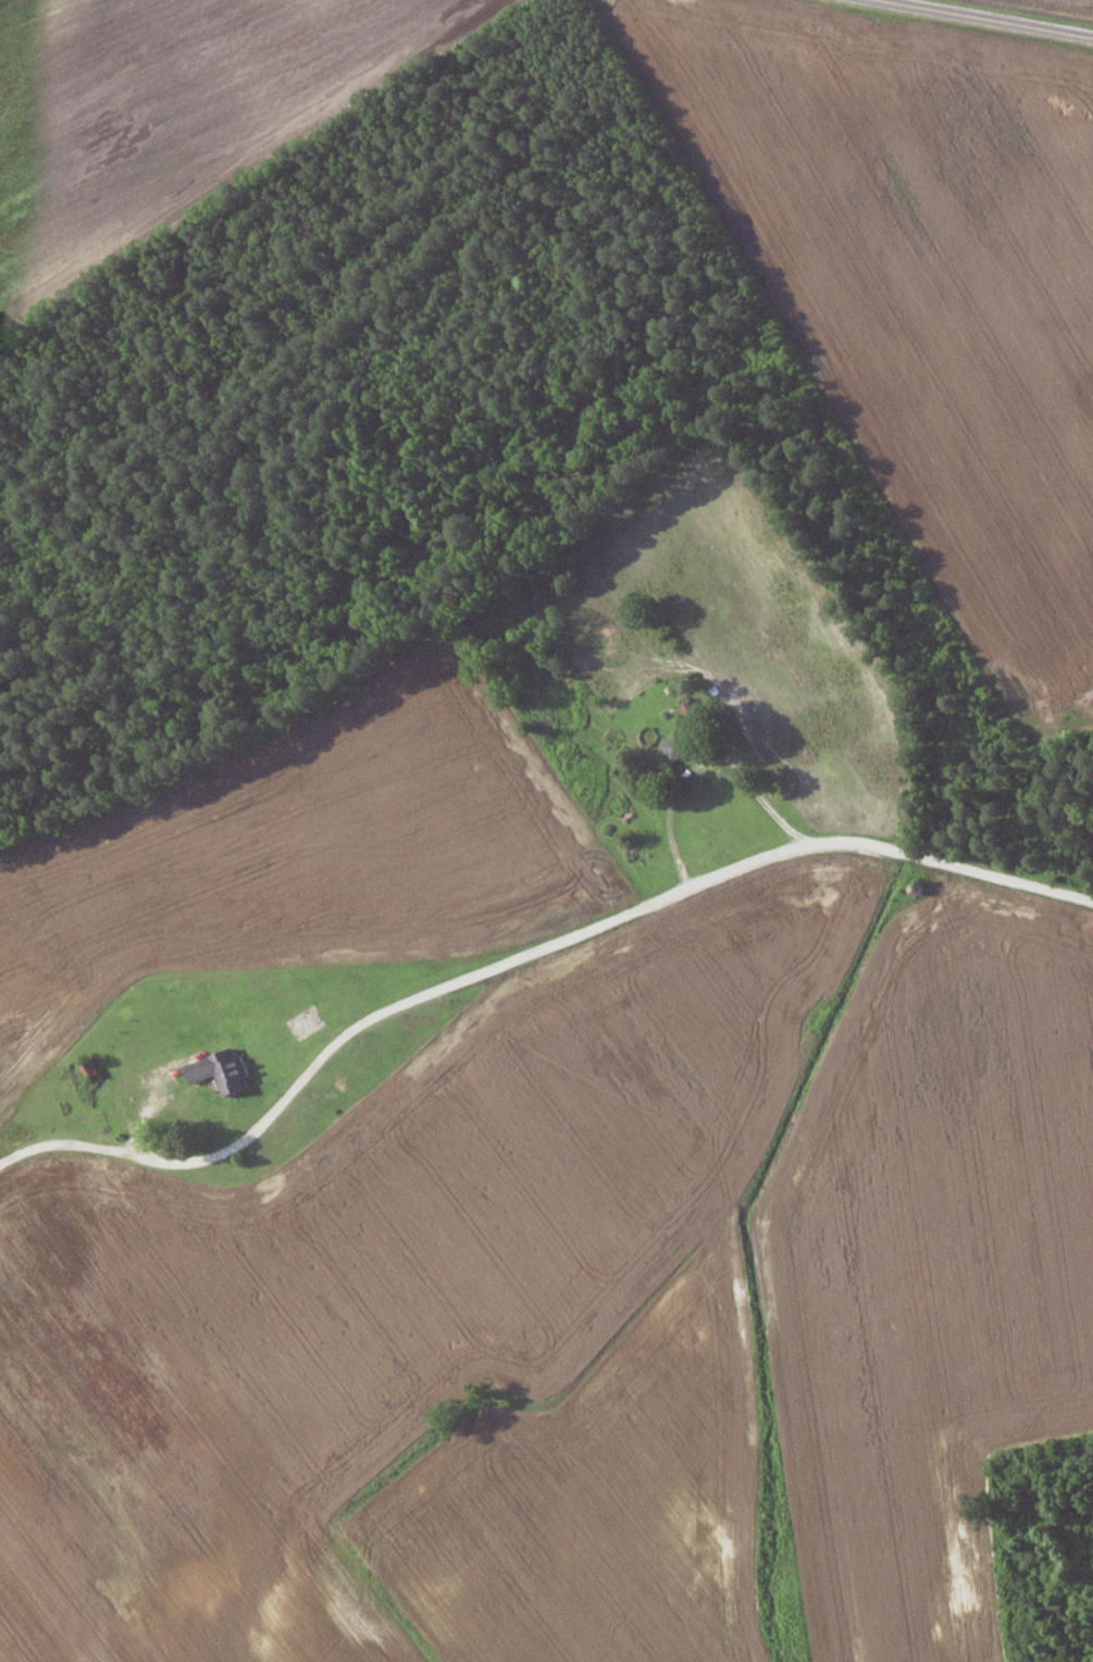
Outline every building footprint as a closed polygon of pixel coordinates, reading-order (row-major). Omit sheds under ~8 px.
[(672,735),(673,737),(661,746),(672,763),(695,748),(682,728),(672,735)] [(223,1095),(249,1087),(246,1076),(247,1076),(239,1046),(186,1062),(192,1083),(217,1075),(223,1095)]
